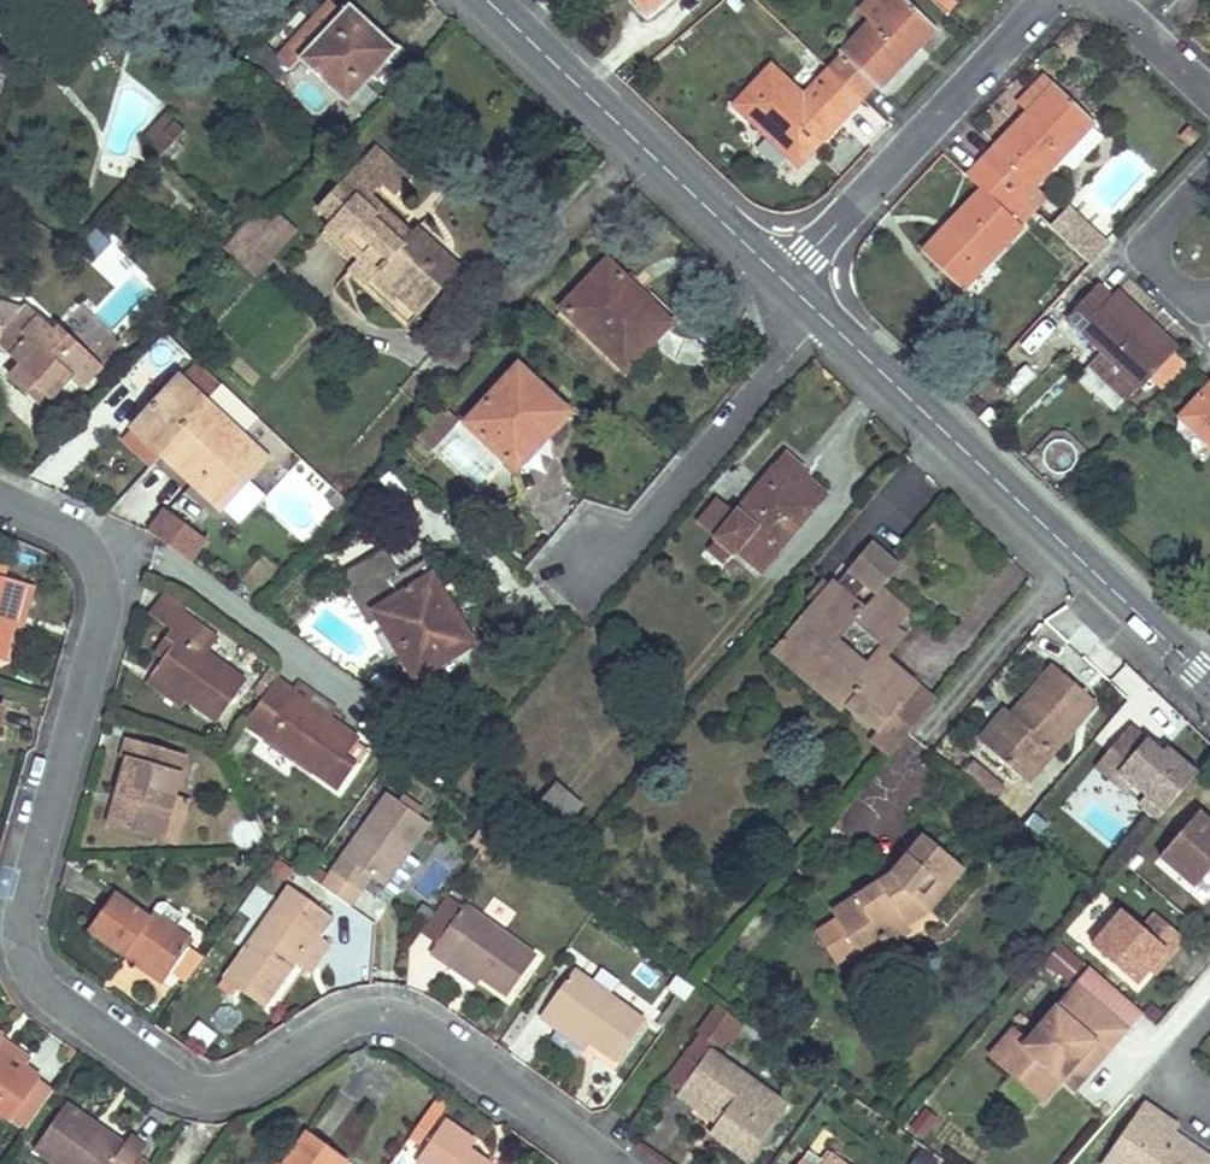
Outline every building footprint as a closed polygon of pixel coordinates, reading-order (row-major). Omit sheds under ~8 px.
[(92,0),(50,0),(50,2),(88,14),(92,0)] [(646,17),(667,0),(633,0),(646,17)] [(930,21),(907,0),(893,0),(841,54),(843,56),(830,71),(861,100),(875,85),(880,89),(913,54),(905,47),(930,21)] [(397,51),(379,33),(369,23),(353,7),(345,14),(332,2),(291,46),(350,101),(397,51)] [(913,54),(938,28),(930,21),(905,47),(913,54)] [(293,70),(267,45),(257,55),(283,80),(293,70)] [(283,80),(257,55),(252,61),(278,85),(283,80)] [(835,128),(805,99),(803,97),(771,67),(733,105),(798,165),(835,128)] [(861,100),(830,71),(816,85),(845,111),(848,114),(861,100)] [(1030,111),(1056,83),(1047,74),(1046,74),(1020,101),(1020,102),(1030,111)] [(1035,183),(1094,121),(1056,83),(1030,111),(982,161),(1014,191),(1028,178),(1029,177),(1035,183)] [(845,111),(816,85),(803,97),(805,99),(835,128),(848,114),(845,111)] [(162,157),(186,131),(168,115),(143,142),(161,159),(162,157)] [(401,243),(377,220),(376,219),(386,209),(370,194),(381,183),(396,198),(412,181),(378,147),(320,209),(333,222),(329,227),(332,231),(357,256),(362,261),(361,262),(356,267),(353,270),(412,326),(427,310),(452,283),(432,265),(430,263),(442,251),(443,251),(419,228),(413,234),(403,245),(401,243)] [(961,289),(1022,225),(1018,221),(1032,208),(1015,192),(1014,191),(982,161),(967,175),(983,190),(952,221),(959,228),(960,228),(950,238),(944,231),(943,230),(922,252),(961,289)] [(1046,193),(1035,183),(1029,177),(1028,178),(1014,191),(1015,192),(1032,208),(1046,193)] [(1047,229),(1088,268),(1109,246),(1067,207),(1047,229)] [(409,231),(386,209),(376,219),(377,220),(401,243),(403,245),(413,234),(409,231)] [(257,277),(298,234),(277,214),(267,225),(236,258),(257,277)] [(236,258),(267,225),(258,216),(227,249),(236,258)] [(959,228),(952,221),(943,230),(944,231),(950,238),(960,228),(959,228)] [(357,256),(332,231),(329,227),(322,234),(323,235),(355,266),(356,267),(361,262),(362,261),(357,256)] [(463,270),(443,251),(442,251),(430,263),(432,265),(452,283),(464,271),(463,270)] [(670,327),(643,301),(644,300),(652,293),(632,274),(626,280),(608,265),(559,317),(627,381),(639,368),(634,363),(670,327)] [(1172,357),(1146,332),(1146,331),(1152,325),(1153,324),(1120,291),(1112,298),(1099,285),(1068,317),(1102,350),(1088,362),(1108,381),(1106,384),(1125,402),(1139,386),(1141,389),(1160,369),(1172,381),(1189,363),(1177,352),(1172,357)] [(677,317),(652,293),(644,300),(643,301),(670,327),(679,318),(677,317)] [(60,326),(54,331),(25,303),(0,330),(0,343),(21,364),(9,377),(26,393),(35,385),(35,384),(50,399),(73,377),(84,388),(103,368),(60,326)] [(1177,352),(1179,349),(1153,324),(1152,325),(1146,331),(1146,332),(1172,357),(1177,352)] [(231,350),(215,336),(208,343),(224,358),(231,350)] [(572,419),(517,368),(467,424),(516,469),(546,437),(551,442),(572,419)] [(181,427),(204,402),(179,378),(133,425),(163,454),(184,431),(181,427)] [(50,399),(35,384),(35,385),(26,393),(27,394),(42,409),(43,407),(50,399)] [(1179,417),(1209,447),(1209,385),(1179,417)] [(267,461),(204,402),(181,427),(184,431),(163,454),(222,508),(267,461)] [(429,448),(456,420),(446,410),(420,438),(429,448)] [(1066,472),(1075,450),(1054,441),(1044,463),(1066,472)] [(762,573),(818,508),(794,487),(793,487),(803,476),(808,470),(788,454),(735,514),(718,499),(697,522),(717,538),(715,540),(736,557),(739,553),(762,573)] [(826,496),(803,476),(793,487),(794,487),(818,508),(818,507),(826,496)] [(197,563),(210,537),(161,513),(148,538),(197,563)] [(877,650),(897,627),(909,614),(881,589),(901,568),(872,543),(836,585),(832,581),(825,589),(822,593),(791,629),(790,630),(786,635),(816,661),(818,662),(809,672),(849,707),(877,731),(868,741),(888,758),(935,702),(918,687),(888,660),(877,650)] [(472,646),(427,567),(402,581),(385,551),(339,577),(368,626),(382,620),(388,631),(402,654),(417,679),(472,646)] [(28,589),(29,586),(4,578),(0,577),(0,660),(5,662),(16,627),(28,589)] [(791,629),(822,593),(825,589),(819,583),(816,586),(784,623),(783,624),(790,630),(791,629)] [(25,626),(37,589),(37,588),(29,586),(28,589),(16,627),(24,629),(25,626)] [(171,630),(184,615),(187,610),(167,594),(165,593),(149,615),(150,616),(170,632),(171,630)] [(248,683),(208,653),(218,640),(184,615),(171,630),(170,632),(179,638),(180,639),(166,660),(155,675),(160,679),(190,701),(219,722),(248,683)] [(889,658),(906,639),(908,638),(898,628),(897,627),(877,650),(888,660),(889,658)] [(402,654),(388,631),(387,632),(378,640),(390,660),(390,661),(401,655),(402,654)] [(166,660),(180,639),(179,638),(170,632),(156,652),(165,659),(166,660)] [(816,661),(786,635),(772,651),(772,652),(773,653),(842,712),(844,714),(849,707),(809,672),(818,662),(816,661)] [(280,681),(283,677),(283,674),(274,667),(273,668),(265,681),(274,689),(276,687),(280,681)] [(1054,753),(1097,702),(1056,667),(1021,708),(1024,711),(1025,713),(1018,721),(1017,721),(1013,717),(1012,716),(1008,712),(981,743),(1021,778),(1048,747),(1054,753)] [(185,709),(190,701),(160,679),(155,675),(149,682),(151,684),(183,707),(185,709)] [(357,766),(347,758),(361,741),(332,719),(314,706),(311,704),(317,696),(300,684),(295,692),(280,681),(276,687),(274,689),(249,724),(262,734),(328,783),(338,791),(357,766)] [(335,710),(317,696),(311,704),(314,706),(332,719),(337,712),(335,710)] [(1018,721),(1025,713),(1024,711),(1021,708),(1012,716),(1013,717),(1017,721),(1018,721)] [(1129,723),(1093,775),(1166,824),(1201,772),(1129,723)] [(176,797),(189,758),(127,738),(121,757),(127,759),(116,796),(120,797),(118,802),(112,821),(111,825),(161,840),(176,797)] [(1027,784),(1052,755),(1054,753),(1048,747),(1021,778),(1027,784)] [(861,819),(887,843),(944,782),(918,758),(861,819)] [(989,777),(971,762),(970,763),(962,773),(980,787),(982,785),(989,777)] [(1005,791),(989,777),(982,785),(980,787),(997,801),(1005,791)] [(544,851),(583,804),(557,782),(518,829),(544,851)] [(408,856),(430,826),(389,795),(323,887),(352,907),(373,878),(385,888),(388,883),(407,857),(408,856)] [(111,825),(112,821),(118,802),(120,797),(116,796),(115,799),(107,823),(111,825)] [(178,842),(190,804),(190,802),(176,797),(161,840),(177,845),(178,842)] [(1199,812),(1166,852),(1202,881),(1209,872),(1209,821),(1199,812)] [(926,914),(962,871),(923,837),(890,875),(854,896),(859,903),(836,916),(834,917),(853,949),(854,948),(876,936),(884,946),(907,932),(905,927),(901,921),(919,909),(921,908),(926,914)] [(394,890),(413,864),(416,861),(408,856),(407,857),(388,883),(385,888),(392,893),(394,890)] [(536,867),(525,859),(524,859),(518,867),(517,868),(518,869),(528,877),(536,867)] [(266,1009),(315,940),(320,944),(338,919),(291,886),(224,979),(266,1009)] [(194,942),(155,913),(150,918),(118,894),(89,931),(123,956),(129,947),(168,976),(170,977),(194,942)] [(450,896),(422,933),(437,944),(465,907),(450,896)] [(836,916),(859,903),(854,896),(829,910),(830,911),(834,917),(836,916)] [(538,958),(466,905),(465,907),(437,944),(431,952),(451,966),(458,957),(461,960),(484,977),(510,996),(538,958)] [(906,926),(925,915),(926,914),(921,908),(919,909),(901,921),(905,927),(906,926)] [(1186,937),(1156,912),(1144,927),(1123,910),(1093,945),(1138,983),(1150,969),(1167,948),(1173,953),(1186,937)] [(859,960),(881,948),(884,946),(876,936),(854,948),(853,949),(859,960)] [(1045,970),(1072,985),(1085,962),(1058,946),(1045,970)] [(168,976),(129,947),(123,956),(126,958),(163,985),(164,986),(170,977),(168,976)] [(1167,948),(1150,969),(1156,973),(1173,953),(1167,948)] [(484,977),(461,960),(458,957),(451,966),(453,968),(478,986),(484,977)] [(647,1022),(575,970),(540,1018),(557,1031),(564,1022),(566,1023),(591,1041),(593,1042),(619,1060),(647,1022)] [(1090,1070),(1106,1051),(1084,1032),(1103,1010),(1076,987),(1028,1042),(1007,1067),(1043,1099),(1062,1078),(1078,1059),(1090,1070)] [(726,1038),(739,1021),(719,1005),(701,1030),(721,1045),(725,1039),(726,1038)] [(1106,1051),(1125,1029),(1103,1010),(1084,1032),(1106,1051)] [(737,1048),(750,1029),(739,1021),(726,1038),(725,1039),(737,1048)] [(591,1041),(566,1023),(564,1022),(557,1031),(560,1033),(584,1050),(586,1051),(593,1042),(591,1041)] [(721,1045),(701,1030),(662,1084),(685,1087),(686,1085),(713,1050),(715,1052),(719,1046),(721,1045)] [(1028,1042),(1015,1030),(993,1055),(1007,1067),(1028,1042)] [(25,1064),(24,1064),(0,1047),(0,1111),(10,1119),(12,1116),(40,1077),(41,1076),(25,1064)] [(789,1107),(715,1052),(713,1050),(686,1085),(685,1087),(688,1088),(724,1116),(717,1126),(711,1133),(748,1162),(789,1107)] [(1078,1059),(1062,1078),(1074,1088),(1090,1070),(1078,1059)] [(40,1077),(12,1116),(26,1127),(55,1087),(40,1077)] [(724,1116),(688,1088),(685,1087),(678,1096),(715,1125),(717,1126),(724,1116)] [(147,1147),(131,1136),(125,1144),(67,1103),(35,1148),(56,1163),(135,1163),(147,1147)] [(1146,1105),(1105,1163),(1209,1163),(1209,1159),(1171,1133),(1161,1126),(1166,1118),(1146,1105)] [(1176,1125),(1166,1118),(1161,1126),(1171,1133),(1176,1125)] [(470,1150),(475,1143),(446,1120),(415,1161),(418,1163),(488,1163),(470,1150)] [(349,1162),(309,1132),(286,1163),(347,1163),(349,1162)] [(833,1155),(832,1155),(825,1163),(845,1163),(833,1155)]
